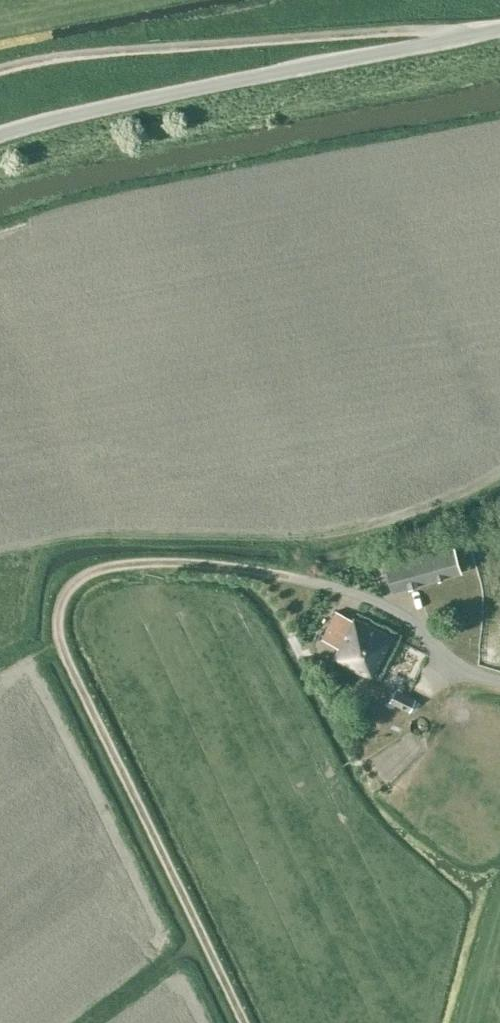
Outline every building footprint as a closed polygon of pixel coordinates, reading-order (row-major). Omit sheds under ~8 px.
[(385,564),(391,586),(393,592),(463,572),(454,544),(385,564)] [(392,636),(354,616),(353,618),(336,610),(322,637),(339,646),(334,657),(369,676),(375,663),(378,665),(392,636)] [(390,701),(410,711),(416,698),(396,688),(390,701)]
